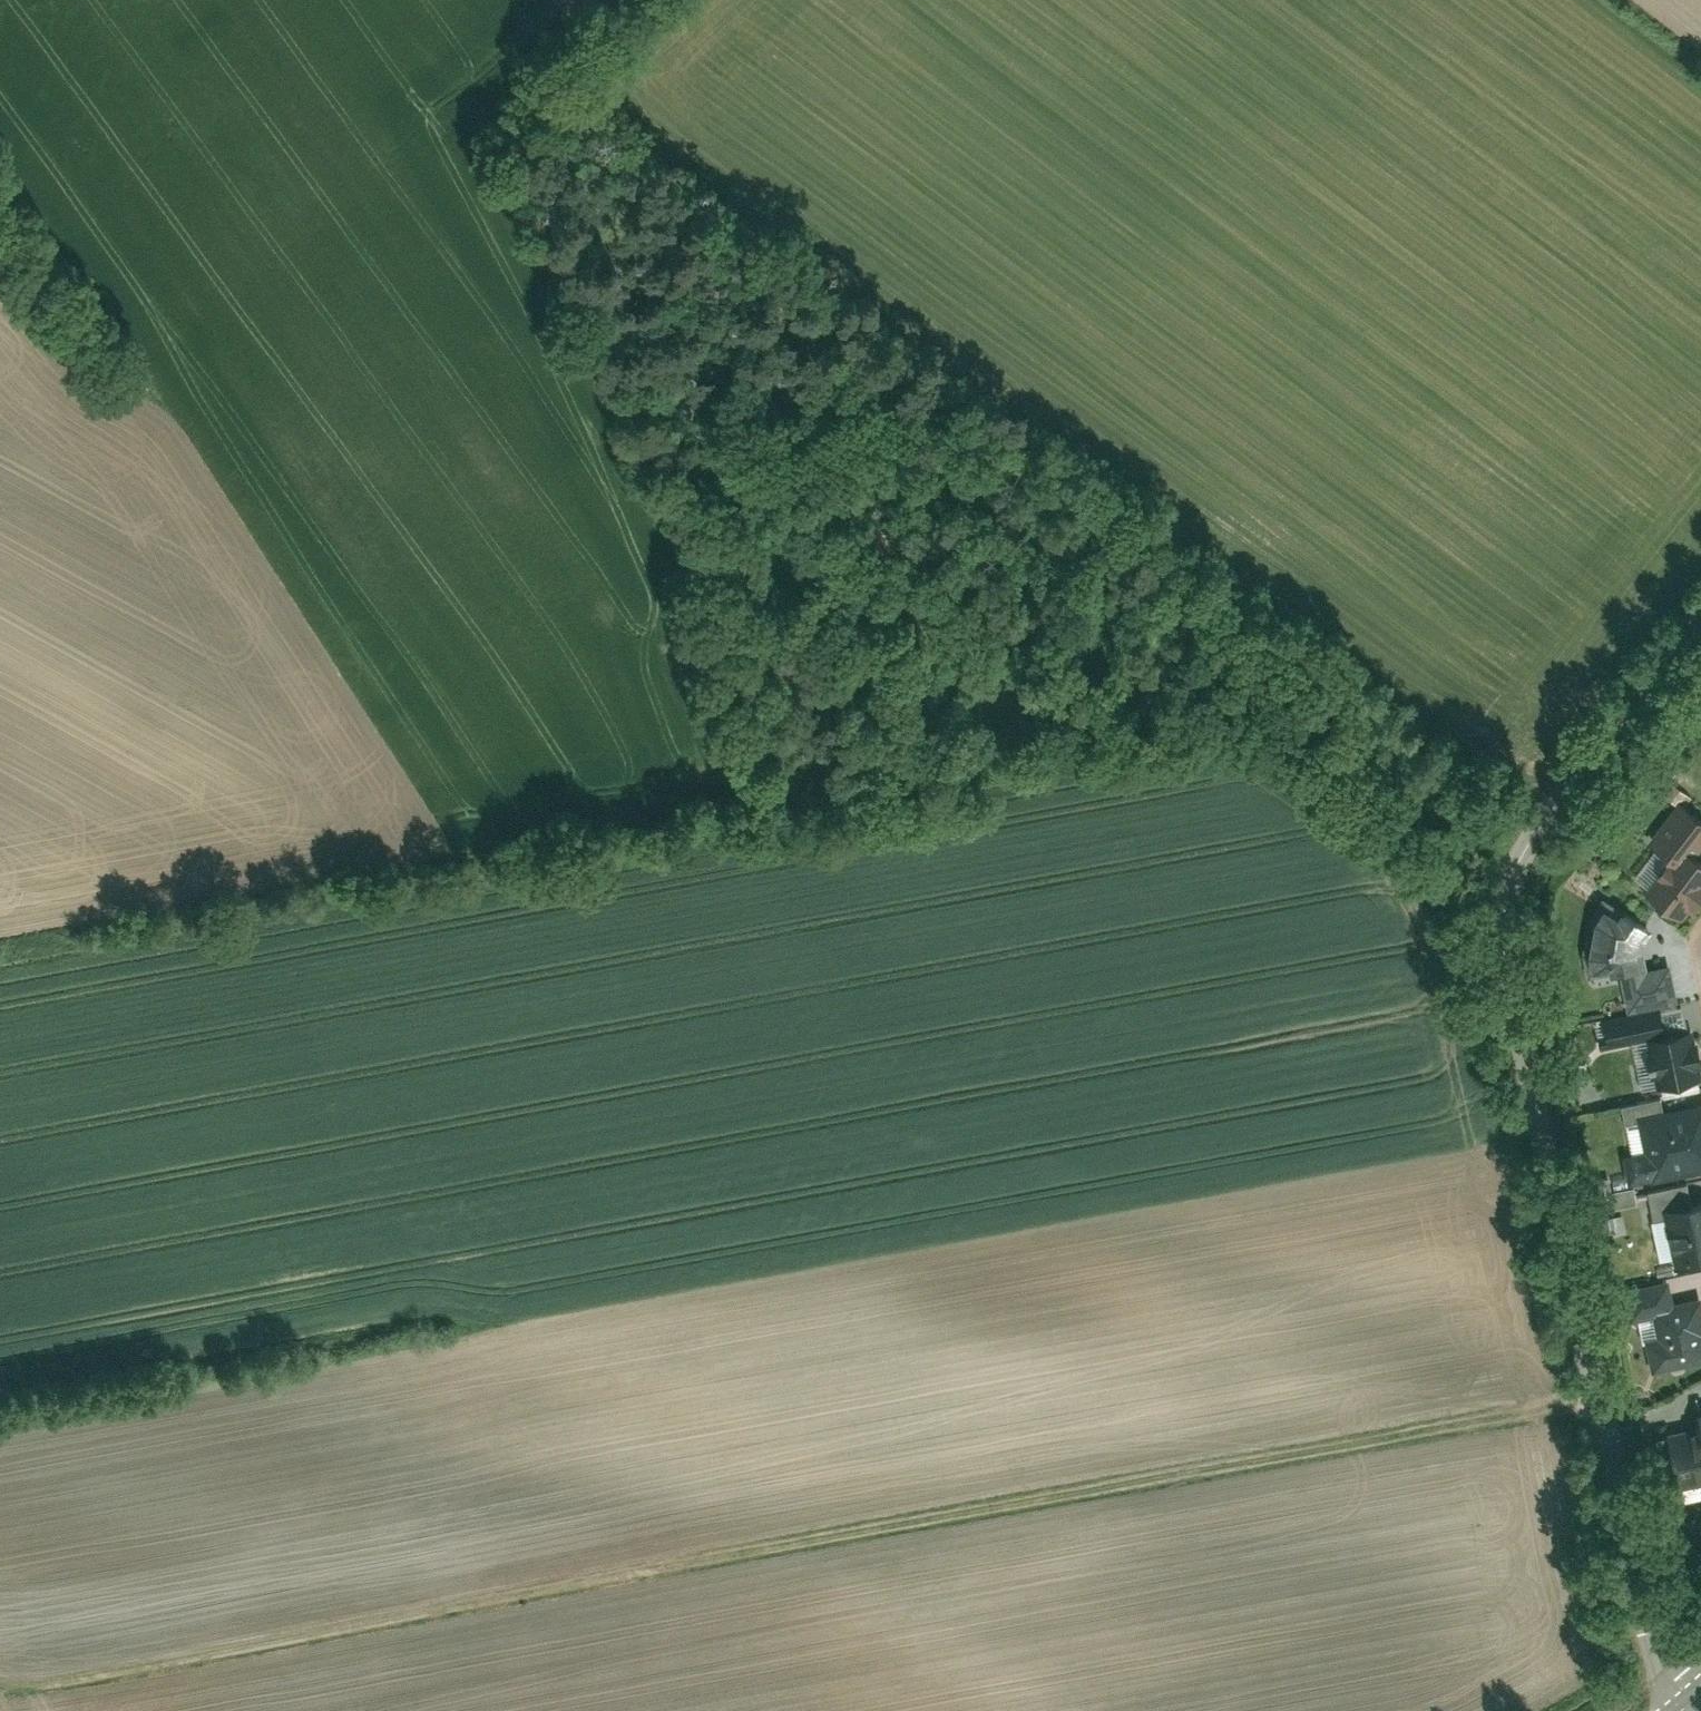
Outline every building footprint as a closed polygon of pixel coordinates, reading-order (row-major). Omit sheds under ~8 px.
[(1683,917),(1700,893),(1700,860),(1693,854),(1700,844),(1700,819),(1676,800),(1648,837),(1669,852),(1643,887),(1683,917)] [(1625,1007),(1676,998),(1668,960),(1647,962),(1644,943),(1651,927),(1604,898),(1592,916),(1584,947),(1590,985),(1619,980),(1625,1007)] [(1660,1085),(1699,1075),(1685,1023),(1663,1029),(1658,1010),(1603,1025),(1608,1046),(1647,1036),(1660,1085)] [(1659,1106),(1658,1097),(1617,1105),(1620,1121),(1636,1118),(1642,1149),(1625,1153),(1630,1181),(1700,1167),(1700,1098),(1659,1106)] [(1661,1205),(1674,1263),(1700,1257),(1700,1196),(1661,1205)] [(1698,1295),(1674,1301),(1668,1275),(1623,1286),(1630,1317),(1648,1312),(1653,1335),(1642,1338),(1650,1373),(1700,1361),(1700,1309),(1698,1295)] [(1694,1405),(1697,1421),(1668,1427),(1680,1484),(1700,1480),(1700,1404),(1694,1405)]
